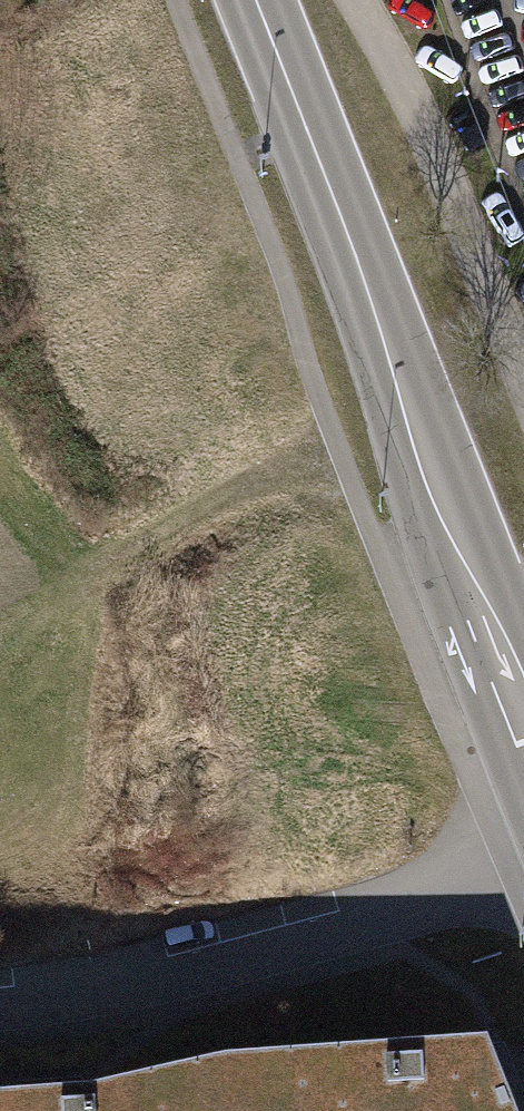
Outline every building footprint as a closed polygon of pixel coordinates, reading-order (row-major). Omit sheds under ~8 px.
[(250,1110),(523,1110),(523,1074),(510,1038),(243,1066),(250,1110)] [(243,1066),(116,1098),(0,1103),(0,1110),(250,1110),(243,1066)]
